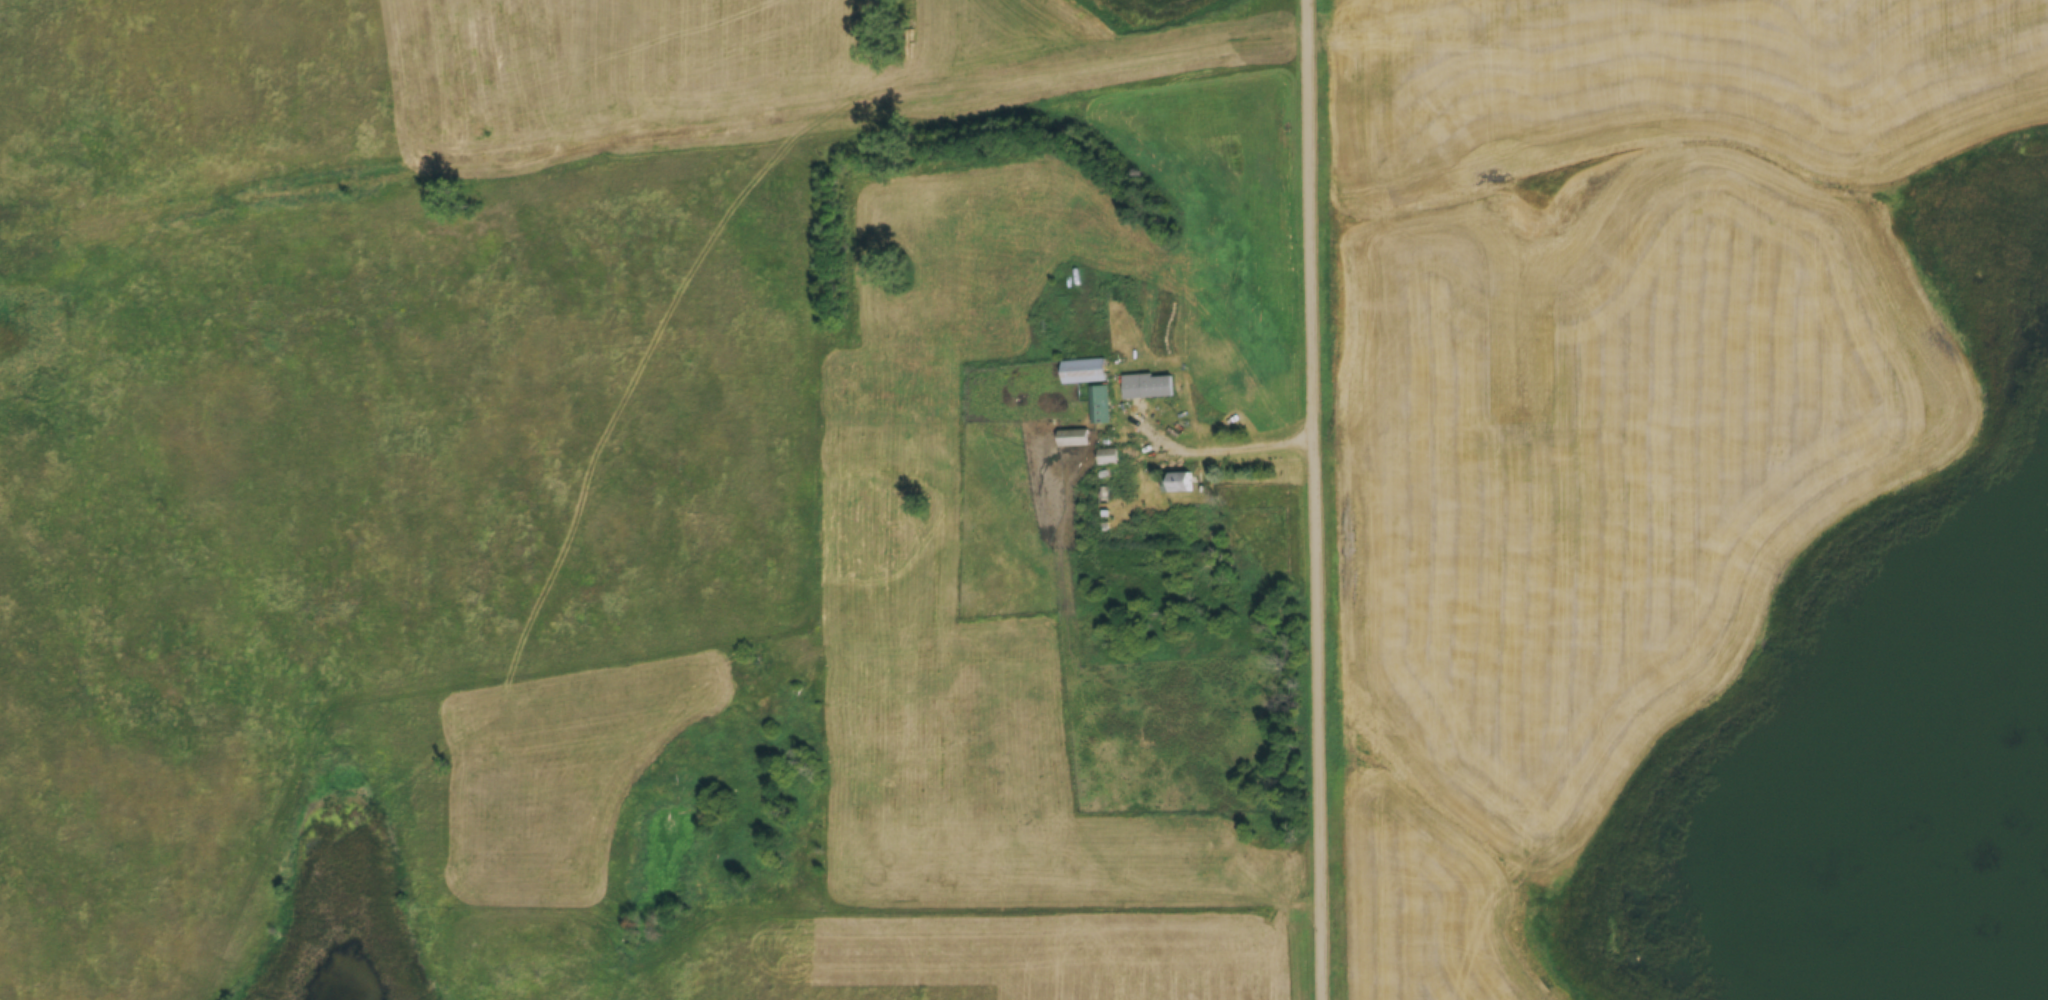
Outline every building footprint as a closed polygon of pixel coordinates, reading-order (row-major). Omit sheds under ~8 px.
[(1060,362),(1060,385),(1105,383),(1105,360),(1060,362)] [(1108,425),(1108,387),(1089,387),(1089,425),(1108,425)] [(1088,431),(1057,431),(1057,447),(1088,447),(1088,431)] [(1162,493),(1191,493),(1191,474),(1162,474),(1162,493)]
